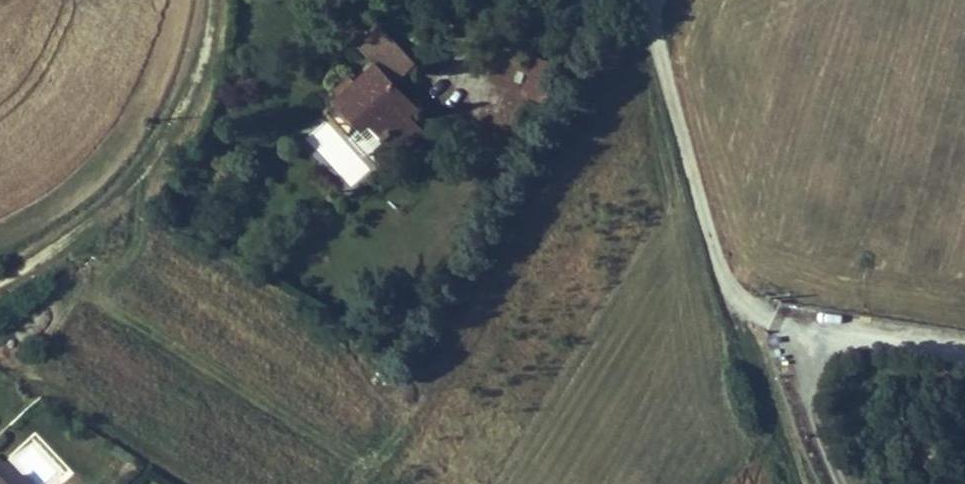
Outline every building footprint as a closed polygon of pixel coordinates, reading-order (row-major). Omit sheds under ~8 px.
[(397,78),(415,61),(380,22),(358,42),(373,58),(351,78),(334,94),(362,126),(367,121),(395,152),(424,127),(410,112),(419,103),(397,78)] [(527,75),(536,78),(554,84),(560,64),(534,55),(527,75)] [(325,84),(334,94),(351,78),(342,68),(325,84)] [(554,84),(536,78),(530,96),(548,102),(554,84)] [(17,464),(38,483),(48,483),(55,477),(28,452),(17,464)] [(2,470),(0,471),(0,483),(15,483),(2,470)]
